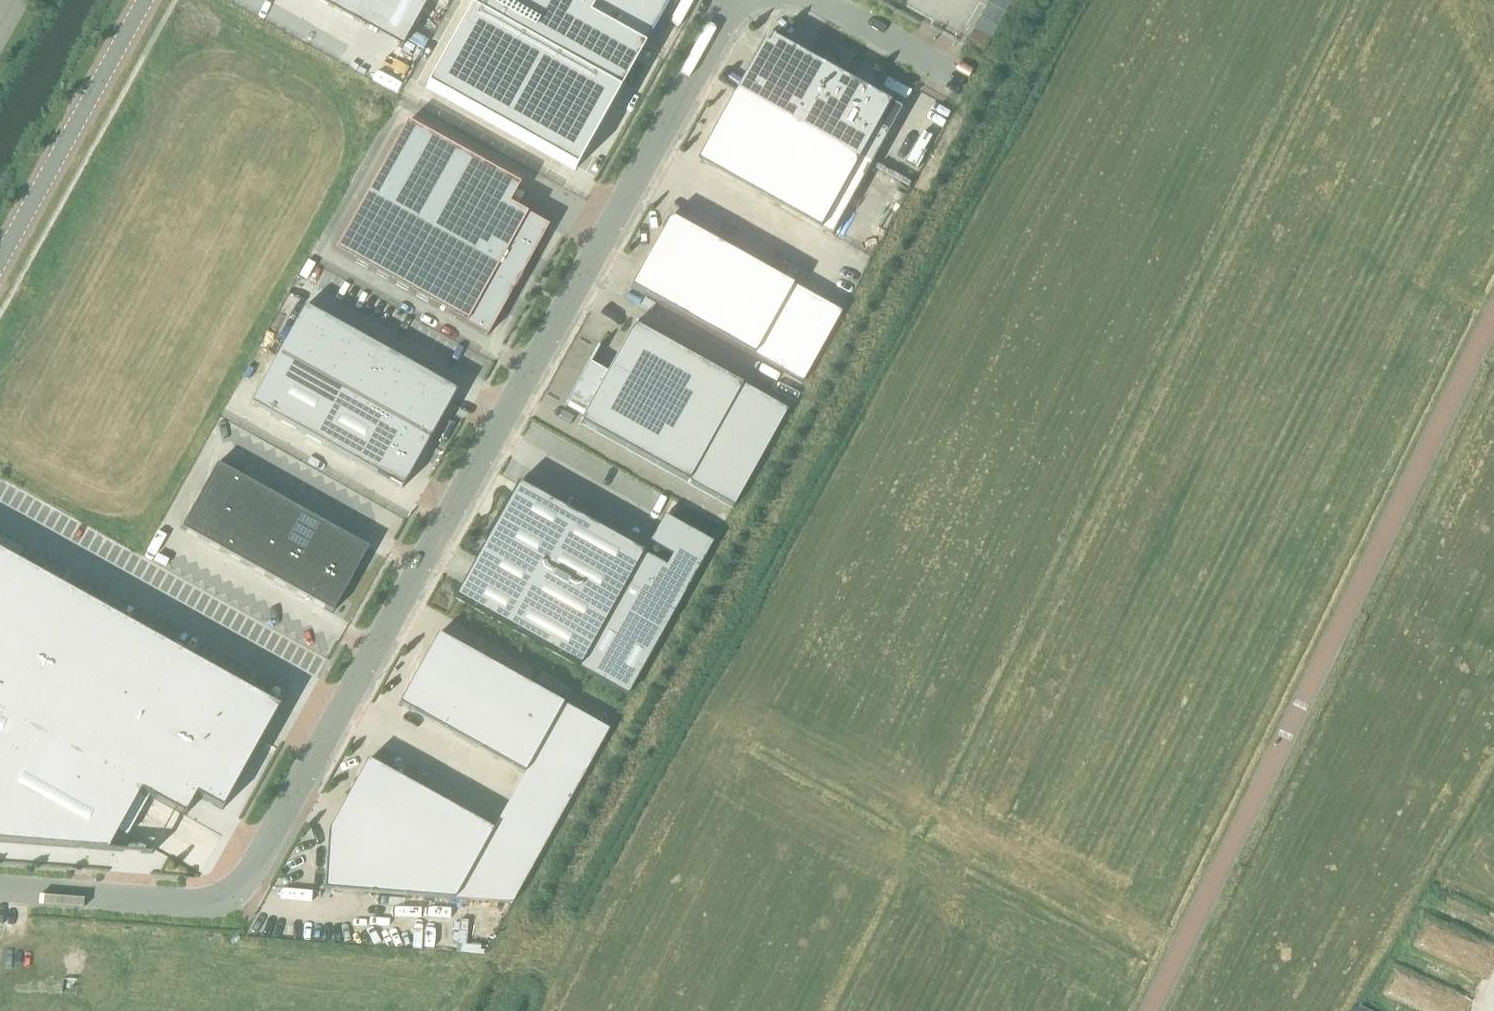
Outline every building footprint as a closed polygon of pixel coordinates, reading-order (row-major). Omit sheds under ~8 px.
[(366,27),(381,0),(322,0),(366,27)] [(426,87),(575,170),(643,47),(588,17),(597,0),(474,0),(426,87)] [(768,42),(701,162),(834,235),(904,109),(776,37),(772,44),(768,42)] [(407,123),(335,252),(487,336),(548,227),(508,205),(519,186),(407,123)] [(669,218),(630,288),(801,383),(840,313),(669,218)] [(305,308),(277,356),(303,370),(330,322),(305,308)] [(330,322),(303,370),(328,384),(355,336),(330,322)] [(597,347),(564,406),(566,407),(567,405),(584,414),(578,424),(580,425),(581,424),(584,425),(732,508),(787,411),(638,328),(635,326),(636,325),(634,324),(628,335),(629,335),(621,349),(607,374),(601,370),(590,364),(599,348),(597,347)] [(355,336),(328,384),(353,398),(380,350),(355,336)] [(380,350),(353,398),(378,413),(405,364),(380,350)] [(277,356),(250,404),(402,489),(429,441),(404,427),(378,413),(353,398),(328,384),(303,370),(277,356)] [(405,364),(378,413),(404,427),(431,378),(405,364)] [(431,378),(404,427),(429,441),(456,392),(431,378)] [(217,464),(199,496),(221,508),(239,476),(217,464)] [(239,476),(221,508),(242,520),(260,488),(239,476)] [(518,485),(455,598),(628,695),(690,583),(518,485)] [(260,488),(242,520),(264,532),(286,545),(303,513),(260,488)] [(199,496),(181,528),(203,540),(221,508),(199,496)] [(221,508),(203,540),(225,553),(242,520),(221,508)] [(303,513),(286,545),(307,557),(325,525),(303,513)] [(242,520),(225,553),(246,565),(264,532),(242,520)] [(325,525),(307,557),(329,569),(347,537),(325,525)] [(264,532),(246,565),(268,577),(286,545),(264,532)] [(347,537),(329,569),(350,581),(368,549),(347,537)] [(286,545),(268,577),(289,589),(307,557),(286,545)] [(74,848),(108,851),(140,792),(184,816),(196,796),(222,810),(278,708),(0,552),(0,842),(74,848)] [(307,557),(289,589),(311,601),(329,569),(307,557)] [(329,569),(311,601),(333,613),(350,581),(329,569)] [(437,636),(398,705),(524,774),(509,801),(555,827),(608,730),(437,636)] [(511,905),(555,827),(509,801),(492,831),(367,761),(328,831),(324,891),(511,905)]
